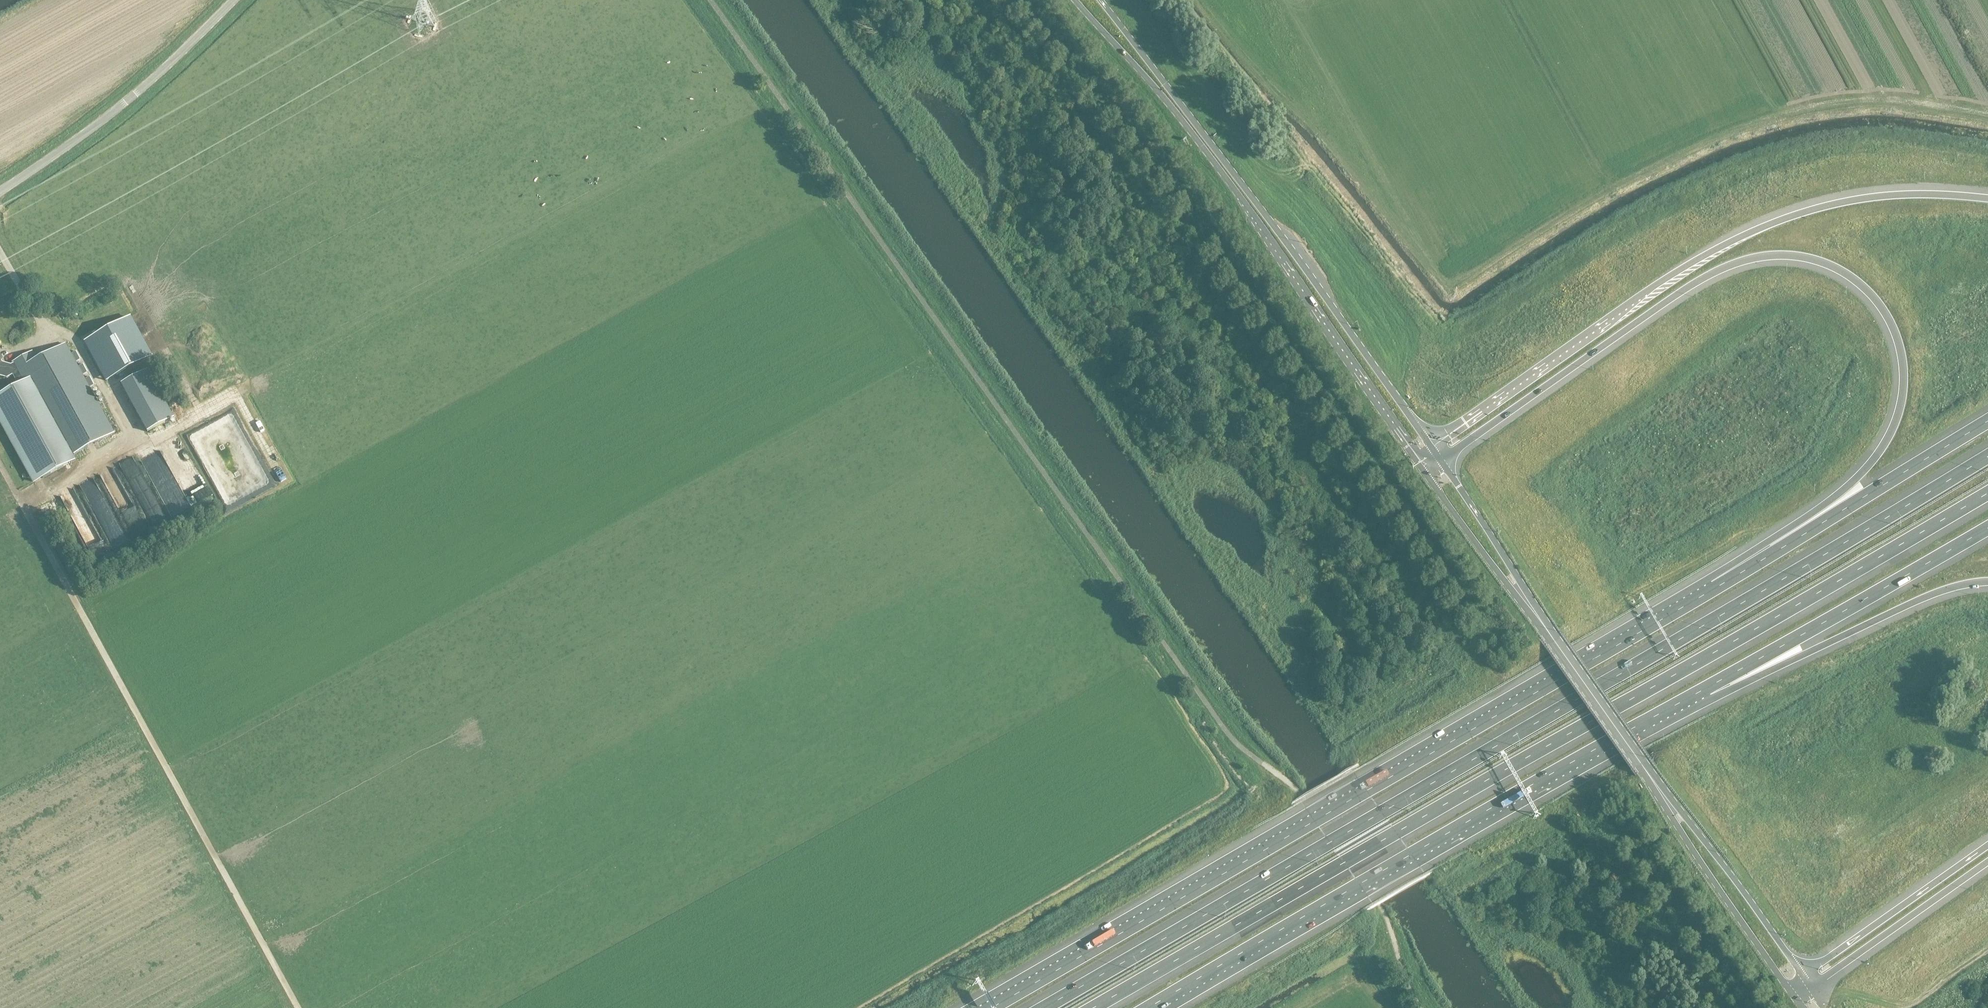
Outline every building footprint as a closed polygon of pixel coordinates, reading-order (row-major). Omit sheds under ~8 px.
[(129,317),(85,341),(107,381),(151,356),(129,317)] [(13,375),(19,385),(0,396),(0,419),(34,482),(68,463),(66,459),(114,433),(65,344),(64,344),(37,359),(32,352),(33,351),(32,351),(13,362),(12,362),(13,363),(11,364),(2,362),(1,360),(2,359),(2,358),(1,358),(0,356),(0,376),(7,378),(13,375)] [(147,369),(121,384),(147,432),(174,417),(147,369)]
